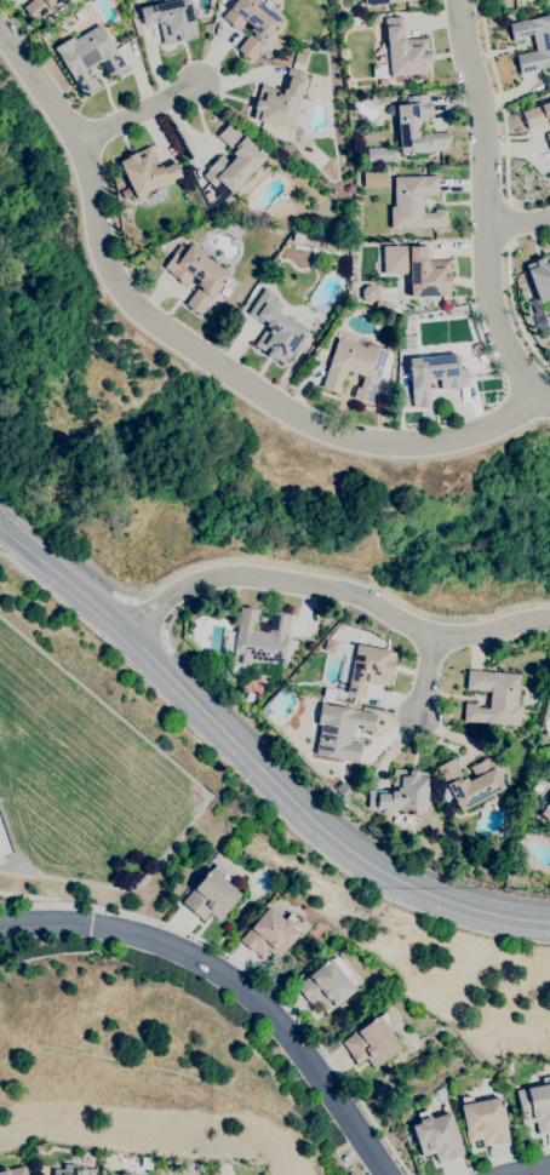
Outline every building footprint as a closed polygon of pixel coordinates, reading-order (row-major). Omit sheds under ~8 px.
[(23,7),(31,0),(60,0),(34,22),(23,7)] [(139,7),(172,0),(189,0),(197,34),(188,36),(188,39),(178,41),(178,40),(164,44),(159,22),(143,25),(139,7)] [(223,17),(236,0),(256,0),(282,21),(277,28),(279,28),(276,30),(275,29),(251,61),(246,57),(246,58),(241,55),(242,53),(237,50),(251,31),(250,30),(252,25),(246,21),(239,30),(236,28),(235,29),(230,25),(231,24),(223,17)] [(79,22),(73,13),(82,8),(87,17),(79,22)] [(509,24),(549,15),(549,67),(521,74),(516,55),(535,50),(532,33),(523,35),(525,39),(512,41),(509,24)] [(351,25),(350,17),(359,16),(360,25),(351,25)] [(373,78),(372,65),(384,64),(383,55),(388,53),(384,18),(402,16),(405,40),(426,38),(428,52),(429,52),(430,63),(428,63),(429,71),(373,78)] [(84,94),(55,48),(73,36),(75,40),(99,24),(103,30),(104,30),(113,45),(111,45),(115,51),(116,50),(127,68),(110,79),(99,61),(85,70),(90,78),(93,75),(99,86),(84,94)] [(293,130),(252,119),(256,109),(253,109),(256,98),(257,99),(260,85),(282,90),(288,68),(305,73),(304,80),(293,117),(296,119),(293,130)] [(408,155),(408,153),(400,154),(396,113),(389,114),(389,105),(401,104),(401,98),(402,98),(402,97),(409,97),(409,96),(428,94),(429,102),(430,102),(431,121),(420,122),(422,132),(424,131),(425,133),(448,132),(449,143),(448,143),(448,149),(411,153),(411,155),(408,155)] [(522,111),(549,101),(549,124),(549,121),(527,128),(526,122),(523,124),(522,119),(525,117),(522,111)] [(216,210),(210,204),(213,200),(207,202),(204,194),(211,190),(214,199),(218,194),(213,189),(214,188),(202,176),(207,171),(206,170),(222,155),(229,162),(235,156),(231,153),(233,151),(217,134),(231,121),(258,149),(260,150),(259,151),(265,157),(216,210)] [(137,200),(136,197),(133,194),(124,199),(120,191),(131,187),(119,162),(127,157),(127,156),(134,153),(136,153),(150,145),(160,166),(172,160),(181,176),(147,193),(147,194),(137,200)] [(386,172),(361,172),(362,187),(386,187),(386,172)] [(390,229),(390,206),(395,206),(394,177),(437,174),(439,195),(422,196),(423,213),(434,212),(434,208),(447,208),(447,227),(390,229)] [(315,211),(311,210),(310,206),(311,202),(315,202),(317,204),(319,207),(317,210),(315,211)] [(302,242),(292,241),(293,233),(303,234),(302,242)] [(340,256),(317,252),(316,254),(313,253),(313,251),(285,246),(286,243),(340,253),(340,256)] [(200,315),(185,304),(199,286),(196,285),(200,280),(193,275),(185,285),(183,283),(182,285),(178,281),(179,280),(168,273),(170,271),(164,268),(181,245),(187,250),(189,246),(229,274),(224,281),(225,281),(224,283),(223,282),(200,315)] [(409,296),(407,296),(407,286),(409,286),(409,273),(383,274),(382,246),(408,245),(408,246),(426,246),(426,260),(449,260),(449,285),(449,296),(409,296)] [(544,257),(549,254),(549,297),(549,308),(535,314),(531,300),(537,298),(525,264),(534,262),(534,260),(544,257)] [(225,297),(219,292),(224,286),(230,291),(225,297)] [(283,363),(275,359),(274,360),(265,355),(267,354),(254,345),(267,327),(247,314),(264,288),(275,296),(273,299),(281,305),(277,311),(296,325),(297,322),(306,329),(305,331),(283,363)] [(545,313),(549,326),(549,337),(543,340),(534,316),(545,313)] [(310,343),(305,339),(310,333),(315,337),(310,343)] [(369,403),(353,397),(356,386),(360,388),(363,376),(348,371),(339,394),(321,386),(338,338),(366,348),(367,344),(388,350),(369,403)] [(413,408),(409,369),(407,369),(407,367),(409,367),(408,359),(457,354),(458,368),(466,367),(468,385),(460,386),(460,388),(449,389),(441,389),(440,378),(430,379),(431,383),(428,383),(430,406),(413,408)] [(279,676),(264,674),(265,666),(245,664),(245,667),(230,665),(231,663),(223,661),(225,652),(223,650),(224,640),(227,641),(228,630),(236,632),(240,607),(258,609),(257,621),(253,620),(252,629),(269,631),(271,612),(290,614),(282,666),(281,666),(279,676)] [(363,697),(338,692),(345,654),(334,652),(334,653),(322,650),(325,640),(395,654),(389,687),(367,682),(363,697)] [(520,726),(463,721),(464,703),(477,704),(477,707),(488,709),(491,690),(465,689),(468,670),(520,675),(517,704),(521,704),(520,726)] [(268,720),(260,712),(267,707),(264,706),(279,690),(288,693),(287,695),(280,694),(268,707),(274,712),(268,720)] [(253,701),(246,700),(247,693),(254,694),(253,701)] [(357,762),(315,753),(321,724),(316,724),(321,703),(376,713),(372,732),(361,729),(361,726),(353,724),(349,740),(361,743),(357,762)] [(460,810),(457,803),(456,803),(454,802),(456,802),(453,798),(446,803),(441,791),(447,787),(436,767),(453,758),(464,778),(465,776),(468,781),(475,778),(470,767),(472,766),(471,763),(476,761),(477,763),(481,761),(480,760),(485,757),(486,758),(488,757),(489,758),(495,755),(504,770),(497,775),(504,787),(460,810)] [(425,813),(414,813),(414,810),(367,808),(368,790),(393,791),(394,769),(408,769),(408,772),(428,772),(425,813)] [(545,790),(549,794),(549,796),(546,801),(542,796),(545,790)] [(545,806),(549,799),(549,822),(539,814),(544,807),(545,804),(545,806)] [(487,810),(481,806),(485,802),(489,807),(487,810)] [(11,852),(0,855),(0,821),(11,852)] [(219,921),(208,912),(202,921),(182,902),(205,876),(204,875),(206,871),(207,872),(210,869),(211,869),(216,864),(225,871),(220,877),(241,894),(219,921)] [(277,958),(268,950),(262,957),(254,951),(253,952),(239,940),(268,906),(282,919),(290,912),(298,919),(292,927),(299,933),(277,958)] [(327,1014),(317,1004),(314,1007),(297,987),(322,964),(321,963),(325,961),(328,958),(348,979),(353,975),(360,982),(354,987),(355,990),(327,1014)] [(374,1068),(366,1058),(357,1064),(350,1055),(351,1054),(342,1042),(371,1021),(369,1020),(373,1018),(378,1015),(378,1016),(384,1011),(391,1021),(385,1026),(401,1048),(374,1068)] [(542,1078),(549,1076),(549,1129),(548,1129),(549,1130),(538,1133),(535,1122),(522,1124),(516,1089),(543,1084),(542,1078)] [(482,1145),(481,1139),(468,1141),(460,1105),(462,1104),(460,1097),(471,1095),(472,1102),(500,1097),(500,1101),(502,1101),(503,1105),(502,1106),(509,1140),(492,1144),(482,1145)] [(437,1162),(434,1152),(422,1157),(411,1125),(419,1123),(418,1119),(419,1119),(417,1112),(426,1110),(430,1119),(449,1112),(458,1136),(464,1153),(447,1159),(446,1158),(437,1162)] [(150,1169),(141,1169),(142,1157),(151,1158),(150,1169)] [(178,1169),(170,1174),(168,1174),(161,1165),(170,1159),(178,1169)] [(94,1168),(94,1174),(53,1174),(53,1169),(63,1169),(64,1164),(79,1164),(79,1167),(94,1168)] [(24,1165),(26,1174),(0,1174),(0,1172),(7,1170),(24,1165)]
